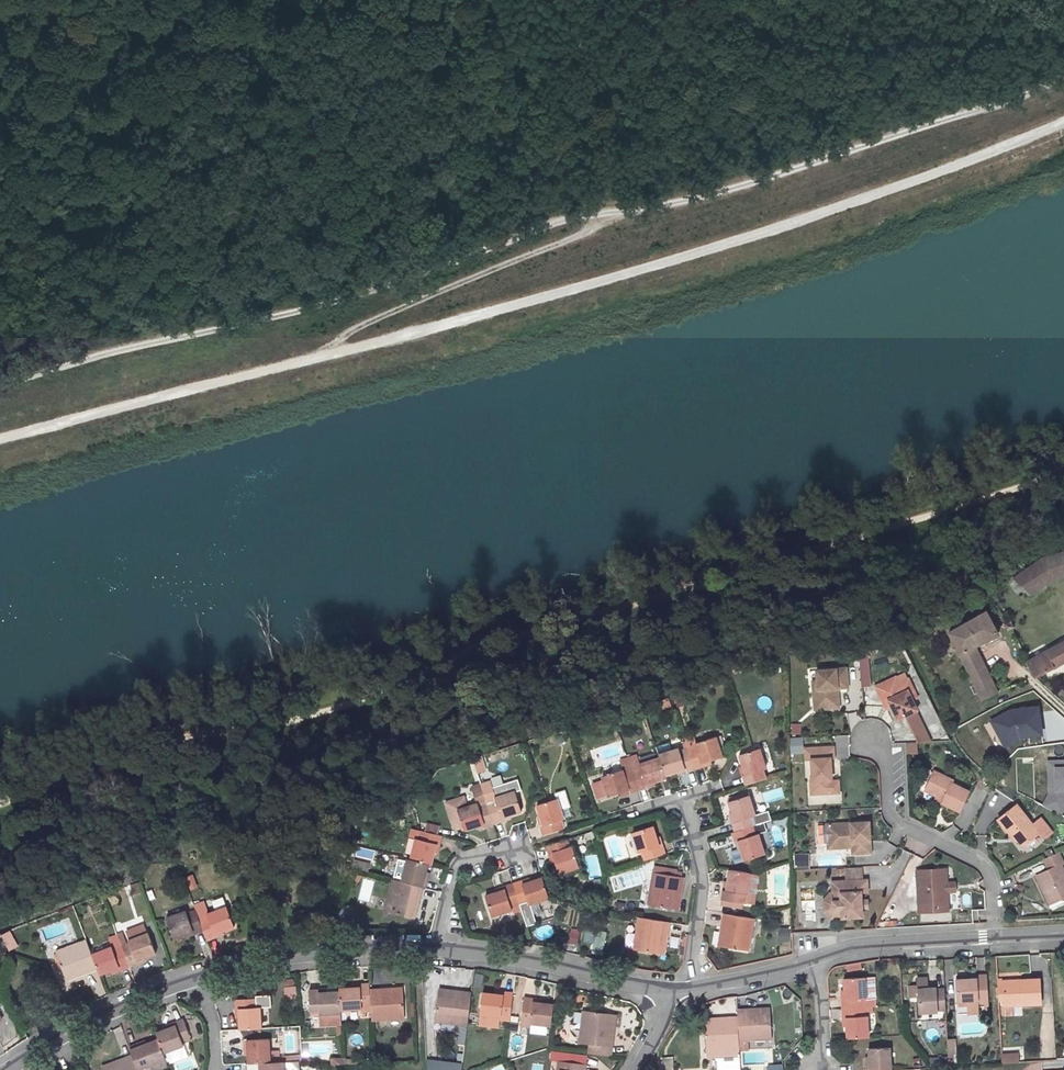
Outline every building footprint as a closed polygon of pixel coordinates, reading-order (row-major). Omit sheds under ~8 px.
[(1006,581),(1017,593),(1024,588),(1029,594),(1055,578),(1063,575),(1063,549),(1043,557),(1014,576),(1013,575),(1006,581)] [(975,645),(998,633),(986,610),(948,631),(982,698),(997,691),(975,645)] [(1063,662),(1063,661),(1063,642),(1028,662),(1035,677),(1047,671),(1063,662)] [(848,688),(847,669),(817,671),(818,684),(818,690),(813,690),(815,710),(834,708),(833,689),(838,689),(848,688)] [(898,684),(895,678),(875,687),(883,703),(888,701),(891,707),(897,719),(916,710),(911,700),(907,691),(912,689),(907,679),(898,684)] [(916,697),(912,689),(907,691),(911,700),(916,697)] [(888,701),(883,703),(886,709),(891,707),(888,701)] [(1040,737),(1035,704),(1007,708),(986,720),(1001,748),(1018,740),(1040,737)] [(801,734),(801,724),(790,724),(790,734),(801,734)] [(836,758),(849,757),(847,735),(834,736),(836,758)] [(688,748),(695,768),(704,766),(703,762),(711,760),(723,756),(716,736),(696,742),(697,745),(688,748)] [(789,738),(789,754),(803,754),(803,737),(789,738)] [(918,755),(917,743),(906,743),(907,755),(918,755)] [(679,747),(658,754),(660,757),(665,774),(677,771),(685,768),(686,771),(695,768),(688,748),(680,751),(679,747)] [(834,756),(834,747),(805,749),(806,760),(811,760),(812,780),(810,780),(811,794),(832,794),(835,791),(834,784),(831,782),(830,759),(831,759),(834,756)] [(739,754),(743,766),(745,774),(742,775),(744,784),(765,778),(763,769),(766,768),(759,748),(739,754)] [(482,757),(473,760),(478,774),(487,771),(482,757)] [(646,784),(654,781),(666,777),(665,774),(660,757),(640,764),(641,767),(632,770),(638,790),(648,787),(646,784)] [(1045,761),(1046,794),(1040,805),(1060,817),(1063,808),(1063,760),(1045,761)] [(638,790),(632,770),(623,772),(622,769),(602,775),(609,796),(620,792),(628,790),(629,792),(638,790)] [(952,780),(933,771),(924,790),(942,799),(941,802),(958,811),(967,791),(950,783),(952,780)] [(694,775),(681,777),(683,786),(696,784),(694,775)] [(766,800),(782,798),(781,789),(765,791),(766,800)] [(557,793),(564,818),(572,816),(565,790),(557,793)] [(502,817),(510,815),(521,811),(515,791),(495,797),(493,792),(484,795),(494,823),(503,821),(502,817)] [(749,795),(728,801),(732,813),(735,821),(732,822),(735,831),(752,826),(755,825),(753,815),(755,815),(749,795)] [(557,798),(547,802),(537,805),(541,817),(543,825),(540,826),(543,835),(563,828),(560,819),(564,818),(557,798)] [(1037,832),(1015,804),(996,819),(1010,836),(1013,834),(1016,838),(1021,845),(1037,832)] [(870,822),(827,825),(828,845),(853,843),(853,847),(853,854),(872,853),(870,822)] [(426,831),(436,834),(438,826),(428,823),(426,831)] [(653,825),(632,831),(639,852),(642,851),(644,860),(665,853),(662,844),(659,845),(656,837),(653,825)] [(738,840),(740,848),(744,860),(765,854),(759,834),(755,835),(752,826),(735,831),(732,832),(735,841),(738,840)] [(426,831),(421,830),(419,839),(415,838),(409,859),(428,864),(431,864),(434,851),(436,844),(439,845),(442,835),(436,834),(426,831)] [(759,834),(763,843),(770,841),(766,831),(759,834)] [(709,841),(711,849),(734,845),(732,836),(709,841)] [(569,848),(566,839),(546,845),(549,854),(552,853),(555,861),(558,873),(579,867),(572,847),(569,848)] [(1034,875),(1048,903),(1063,895),(1063,873),(1059,863),(1062,862),(1056,851),(1041,858),(1046,869),(1034,875)] [(808,869),(808,854),(795,853),(794,869),(808,869)] [(425,875),(426,871),(428,864),(409,859),(407,858),(402,880),(422,886),(426,887),(428,876),(425,875)] [(366,871),(368,864),(361,862),(359,869),(366,871)] [(639,886),(647,884),(642,869),(634,872),(639,886)] [(751,873),(730,869),(728,881),(726,890),(723,889),(721,899),(742,902),(744,892),(748,893),(751,873)] [(944,869),(916,870),(918,912),(946,910),(945,891),(951,891),(950,883),(945,883),(944,869)] [(681,894),(684,877),(654,872),(648,904),(675,909),(677,893),(681,894)] [(194,877),(186,879),(190,892),(197,890),(194,877)] [(418,902),(422,886),(402,880),(392,878),(385,911),(411,917),(415,901),(418,902)] [(543,878),(532,881),(523,884),(522,880),(513,883),(520,904),(528,901),(529,904),(549,898),(543,878)] [(841,918),(861,917),(860,909),(860,900),(860,892),(866,892),(866,880),(831,882),(832,893),(833,910),(841,909),(841,918)] [(485,896),(492,916),(512,909),(511,906),(520,904),(513,883),(504,886),(505,890),(496,893),(485,896)] [(435,901),(439,893),(425,888),(422,897),(435,901)] [(823,911),(830,918),(841,918),(841,909),(833,910),(832,893),(829,893),(823,900),(823,911)] [(961,893),(962,906),(971,905),(970,893),(961,893)] [(959,894),(950,894),(950,908),(959,908),(959,894)] [(223,898),(212,900),(213,908),(224,906),(223,898)] [(215,933),(223,930),(234,926),(226,906),(207,913),(208,916),(199,919),(203,929),(207,939),(216,936),(215,933)] [(203,929),(199,919),(196,909),(187,912),(186,909),(166,917),(173,937),(185,932),(193,929),(194,932),(203,929)] [(748,950),(754,918),(723,913),(720,930),(724,931),(721,946),(748,950)] [(311,914),(301,916),(302,922),(312,920),(311,914)] [(660,954),(663,938),(667,938),(669,922),(639,917),(633,949),(660,954)] [(125,930),(130,942),(121,945),(129,965),(138,962),(137,959),(145,956),(156,951),(145,923),(125,930)] [(780,928),(780,942),(788,941),(789,928),(780,928)] [(585,930),(584,943),(593,943),(593,949),(604,949),(606,931),(585,930)] [(11,932),(2,936),(9,953),(18,949),(11,932)] [(566,950),(576,952),(580,934),(570,932),(566,950)] [(82,974),(98,968),(92,953),(87,939),(55,951),(65,976),(80,970),(82,974)] [(100,973),(110,969),(119,965),(120,969),(129,965),(121,945),(112,949),(111,946),(92,953),(98,968),(100,973)] [(82,974),(80,970),(65,976),(66,980),(82,974)] [(985,1003),(988,1003),(986,975),(976,976),(976,979),(956,980),(957,1002),(969,1001),(978,1000),(978,1003),(985,1003)] [(864,998),(866,998),(865,977),(843,978),(844,990),(844,1000),(841,1000),(842,1009),(864,1008),(864,998)] [(918,998),(919,1013),(937,1012),(946,1011),(944,988),(927,989),(927,978),(917,979),(918,986),(918,998)] [(1040,979),(1022,980),(1022,983),(1003,984),(1003,987),(1004,1001),(1005,1006),(1042,1004),(1040,979)] [(339,988),(339,991),(340,1010),(361,1009),(361,1005),(371,1006),(370,989),(369,983),(359,983),(359,987),(352,988),(339,988)] [(918,998),(918,986),(909,986),(909,998),(918,998)] [(296,987),(284,987),(284,998),(296,998),(296,987)] [(370,989),(371,1006),(371,1020),(404,1018),(403,991),(387,992),(387,988),(370,989)] [(339,991),(327,991),(318,992),(318,989),(309,989),(310,1011),(311,1011),(319,1011),(319,1014),(336,1013),(341,1012),(340,1010),(339,991)] [(454,996),(438,994),(434,1021),(467,1025),(471,992),(454,990),(454,996)] [(500,1019),(510,1020),(513,992),(503,991),(503,995),(495,994),(482,993),(480,1014),(500,1016),(500,1019)] [(235,1009),(239,1009),(239,1017),(240,1029),(261,1028),(260,1007),(257,1007),(256,998),(235,999),(235,1009)] [(529,1026),(530,1023),(551,1025),(553,1004),(541,1003),(532,1002),(533,999),(523,998),(520,1025),(529,1026)] [(955,1014),(966,1014),(966,1006),(955,1006),(955,1014)] [(864,1008),(842,1009),(842,1018),(846,1018),(846,1027),(847,1038),(868,1037),(867,1017),(864,1017),(864,1008)] [(770,1012),(753,1013),(753,1009),(737,1009),(737,1017),(739,1041),(772,1038),(770,1012)] [(582,1010),(578,1043),(589,1044),(588,1053),(611,1056),(614,1030),(608,1029),(610,1013),(582,1010)] [(311,1011),(312,1022),(337,1020),(336,1013),(319,1014),(319,1011),(311,1011)] [(705,1023),(706,1050),(739,1048),(739,1041),(737,1017),(720,1018),(720,1021),(705,1023)] [(156,1031),(158,1038),(163,1052),(183,1045),(182,1042),(191,1038),(184,1018),(175,1021),(176,1024),(167,1027),(156,1031)] [(460,1028),(458,1044),(465,1045),(466,1028),(460,1028)] [(129,1046),(132,1054),(138,1069),(166,1058),(163,1052),(158,1038),(146,1043),(139,1046),(138,1043),(129,1046)] [(269,1038),(244,1040),(245,1051),(248,1051),(248,1055),(249,1063),(259,1062),(270,1062),(269,1038)] [(866,1069),(891,1069),(890,1047),(869,1049),(869,1056),(869,1060),(866,1060),(866,1069)] [(739,1048),(706,1050),(707,1056),(740,1054),(739,1048)] [(1019,1061),(1018,1051),(1002,1052),(1002,1062),(1019,1061)] [(102,1069),(138,1069),(132,1054),(116,1060),(117,1064),(102,1069)] [(673,1056),(662,1057),(662,1069),(674,1069),(673,1056)] [(739,1058),(716,1059),(717,1069),(740,1069),(739,1058)] [(101,1066),(102,1069),(117,1064),(116,1060),(101,1066)] [(557,1060),(556,1069),(585,1069),(586,1064),(557,1060)] [(281,1061),(270,1062),(259,1062),(259,1069),(281,1069),(281,1061)] [(462,1062),(427,1061),(427,1069),(462,1069),(462,1062)]
